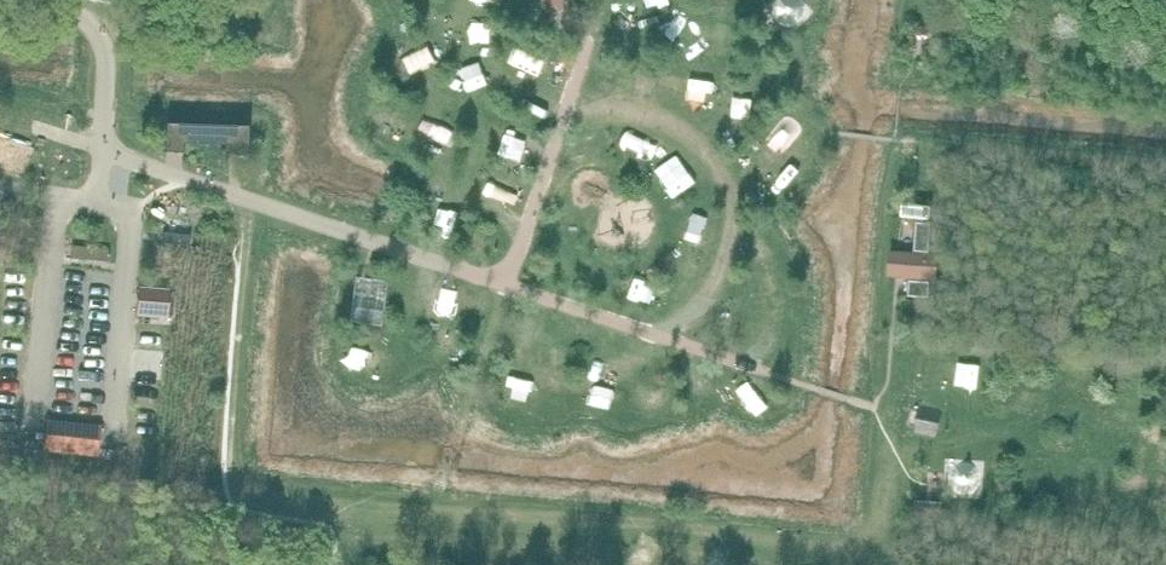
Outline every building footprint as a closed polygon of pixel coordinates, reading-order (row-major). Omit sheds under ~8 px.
[(573,2),(572,0),(543,0),(545,9),(573,2)] [(801,3),(798,0),(778,0),(774,3),(772,8),(772,13),(772,18),(775,23),(779,27),(785,29),(790,29),(796,27),(800,24),(803,19),(805,13),(804,8),(801,3)] [(166,124),(166,151),(183,151),(183,142),(229,143),(229,153),(246,153),(247,126),(166,124)] [(939,280),(941,254),(922,253),(922,252),(931,253),(933,222),(925,222),(925,218),(932,219),(932,206),(904,204),(903,216),(919,217),(919,222),(918,222),(916,253),(891,252),(889,276),(911,278),(910,296),(931,297),(932,280),(939,280)] [(185,235),(167,233),(166,244),(185,246),(185,235)] [(71,258),(108,262),(109,249),(72,246),(71,258)] [(366,278),(359,276),(352,323),(383,328),(390,281),(366,278)] [(138,290),(136,315),(167,317),(169,292),(138,290)] [(942,410),(920,405),(915,433),(937,437),(942,410)] [(44,439),(43,450),(96,455),(99,425),(46,419),(45,430),(44,439)] [(979,489),(981,484),(982,479),(981,474),(978,470),(975,467),(971,465),(966,464),(961,465),(957,468),(954,472),(952,476),(951,482),(953,487),(956,491),(960,494),(965,495),(970,495),(975,493),(979,489)] [(730,553),(706,552),(705,564),(729,564),(730,553)]
